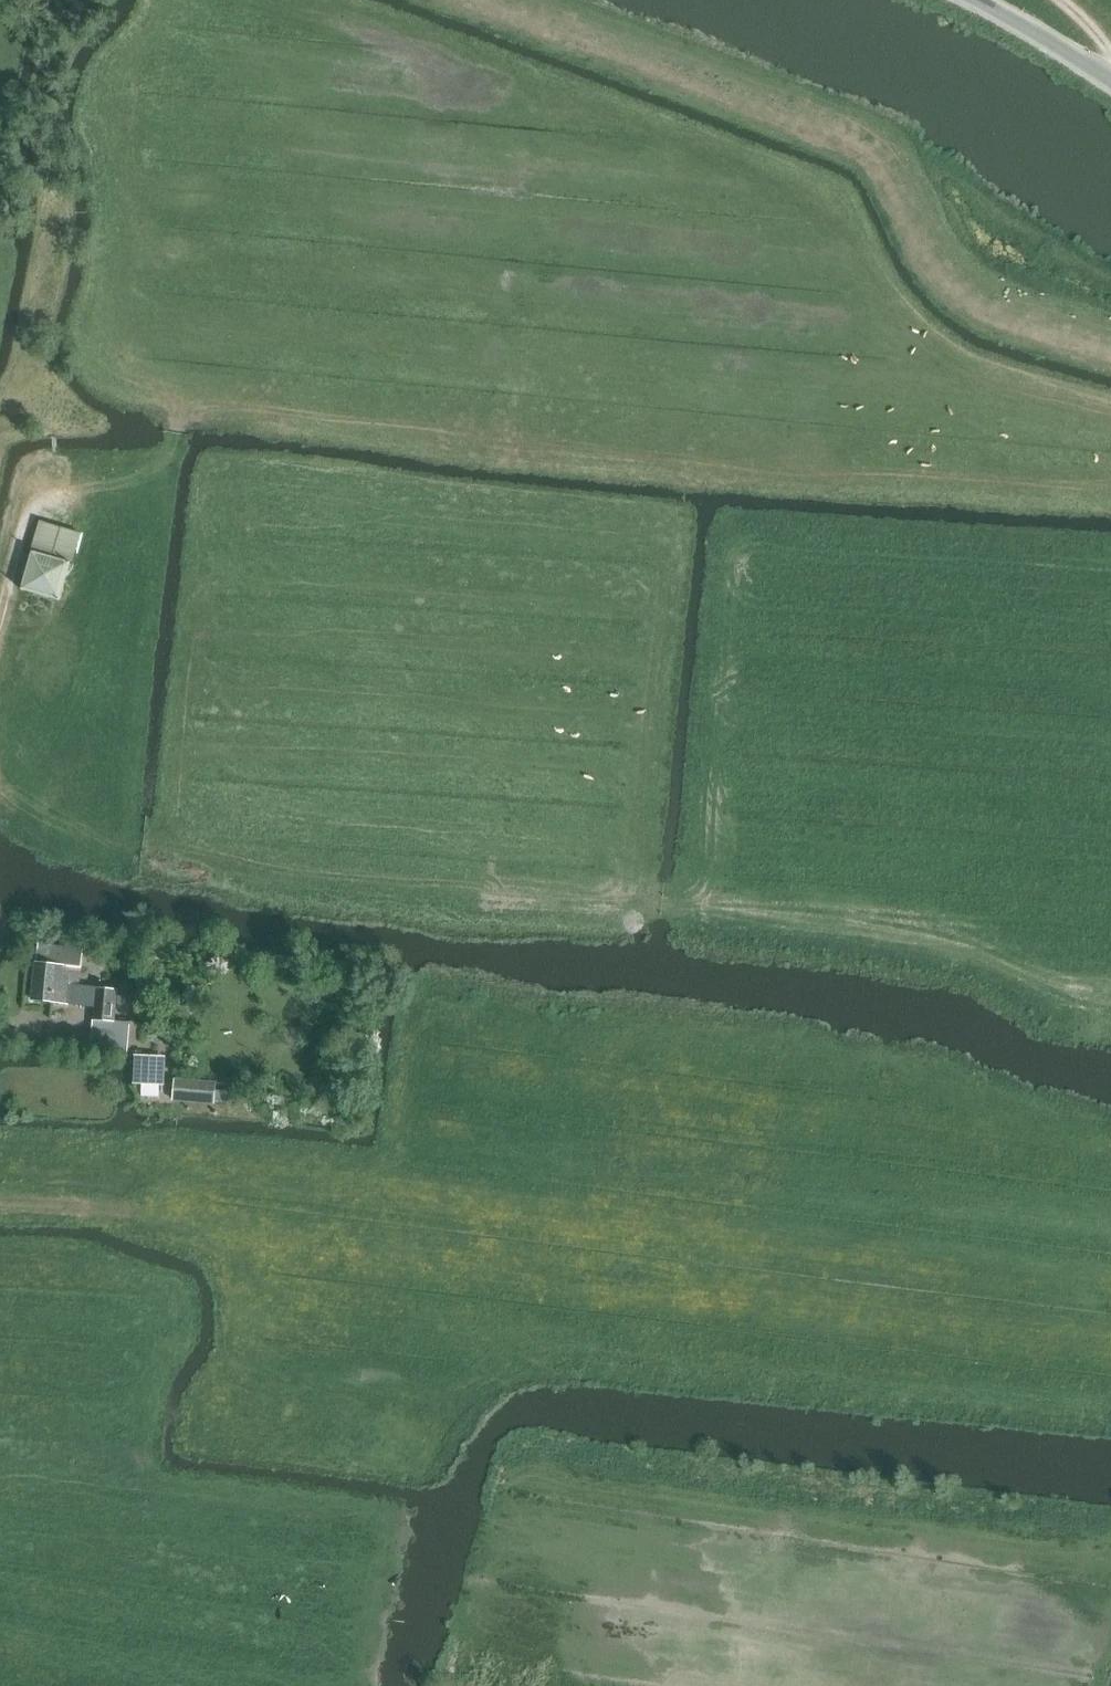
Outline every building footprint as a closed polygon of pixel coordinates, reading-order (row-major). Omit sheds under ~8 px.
[(21,589),(60,601),(72,562),(73,562),(82,534),(40,521),(31,549),(34,550),(21,589)] [(95,1021),(92,1049),(128,1051),(131,1023),(115,1022),(118,990),(80,986),(84,950),(39,945),(33,1000),(78,1005),(96,1007),(95,1021)] [(136,1087),(164,1087),(164,1054),(137,1054),(136,1087)] [(175,1100),(216,1103),(217,1083),(177,1080),(175,1100)]
